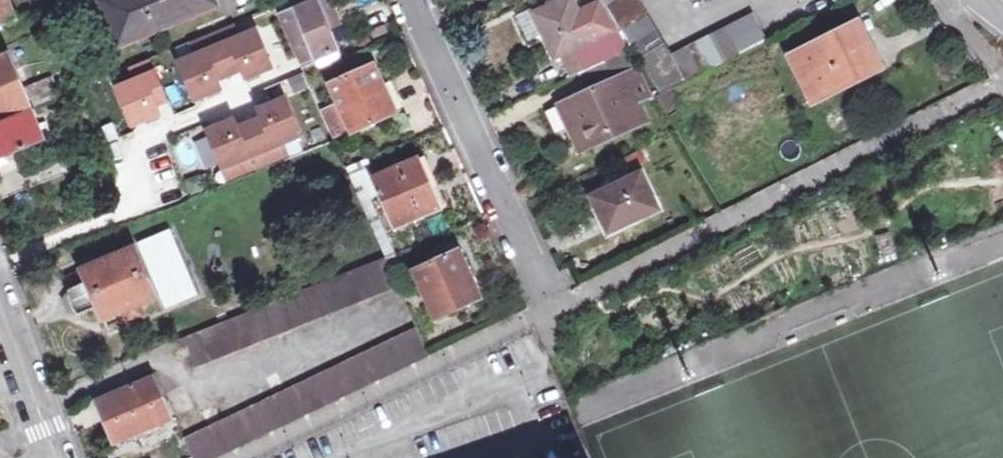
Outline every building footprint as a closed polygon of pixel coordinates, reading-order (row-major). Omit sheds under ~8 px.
[(15,19),(7,0),(0,0),(0,25),(15,19)] [(140,34),(215,3),(214,0),(125,0),(140,34)] [(319,0),(279,16),(301,66),(339,50),(319,0)] [(575,73),(600,62),(591,43),(617,30),(599,2),(577,13),(571,0),(565,0),(529,18),(538,37),(549,62),(557,59),(563,72),(570,68),(573,75),(575,73)] [(661,94),(666,91),(766,40),(765,37),(753,14),(671,55),(638,0),(604,0),(661,94)] [(233,25),(212,33),(230,75),(243,69),(246,78),(272,68),(256,31),(238,38),(233,25)] [(852,26),(792,55),(814,101),(875,72),(852,26)] [(600,62),(603,60),(628,49),(617,30),(591,43),(600,62)] [(180,63),(195,99),(220,89),(217,80),(230,75),(212,33),(192,42),(198,55),(180,63)] [(30,104),(25,91),(10,55),(0,59),(0,116),(30,104)] [(118,88),(134,125),(159,114),(155,105),(168,100),(151,59),(131,67),(136,81),(118,88)] [(575,124),(567,128),(577,148),(608,134),(609,138),(645,121),(623,75),(613,80),(603,60),(600,62),(575,73),(584,91),(564,100),(575,124)] [(401,109),(388,80),(383,82),(376,65),(331,85),(351,131),(401,109)] [(30,104),(32,108),(59,97),(53,80),(25,91),(30,104)] [(675,106),(666,91),(661,94),(657,96),(666,111),(675,106)] [(263,118),(250,124),(267,166),(287,157),(282,143),(300,136),(285,99),(259,110),(263,118)] [(575,124),(564,100),(556,104),(567,128),(575,124)] [(30,104),(0,116),(0,159),(45,140),(32,108),(30,104)] [(233,120),(208,131),(223,168),(242,160),(247,174),(267,166),(250,124),(237,129),(233,120)] [(447,210),(425,157),(375,177),(395,225),(435,209),(437,214),(447,210)] [(658,209),(638,172),(587,200),(607,237),(658,209)] [(141,248),(167,310),(195,298),(169,236),(141,248)] [(63,277),(68,291),(63,297),(68,311),(77,314),(97,305),(102,319),(123,310),(128,322),(144,315),(140,304),(154,297),(134,247),(63,277)] [(484,298),(472,270),(465,272),(457,252),(415,270),(436,319),(484,298)] [(176,339),(180,349),(188,346),(196,366),(399,286),(387,256),(377,260),(176,339)] [(588,274),(582,261),(570,266),(575,279),(588,274)] [(193,457),(212,457),(431,355),(417,327),(183,437),(193,457)] [(97,401),(113,442),(170,419),(154,379),(97,401)]
